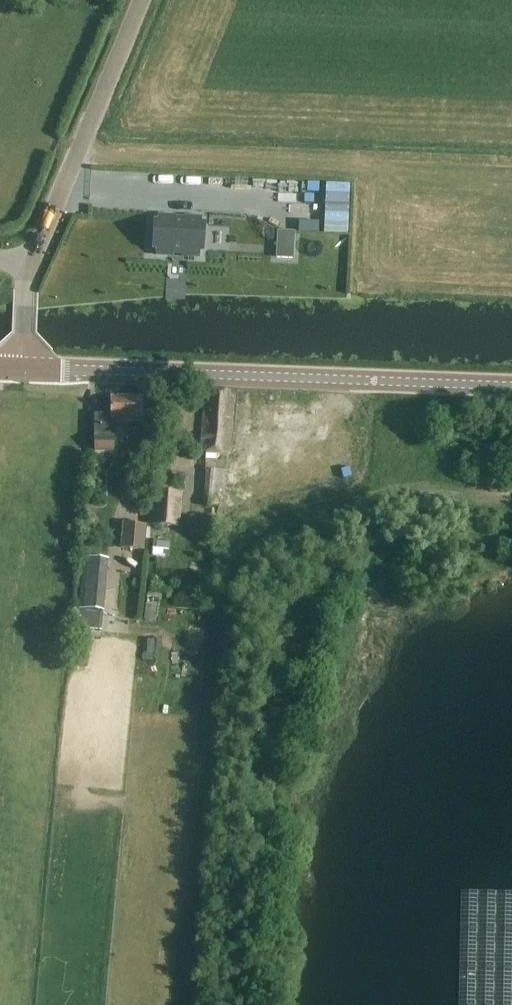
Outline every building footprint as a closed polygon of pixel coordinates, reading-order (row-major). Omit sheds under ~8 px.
[(315,227),(316,196),(300,195),(300,226),(315,227)] [(198,217),(182,217),(182,220),(172,220),(172,216),(156,216),(156,222),(152,222),(151,248),(155,248),(155,255),(171,255),(171,252),(181,252),(181,256),(197,256),(197,250),(201,250),(202,224),(198,224),(198,217)] [(292,258),(293,231),(277,231),(276,257),(292,258)] [(109,261),(119,261),(119,244),(110,244),(109,261)] [(243,267),(258,267),(259,247),(243,247),(243,267)] [(138,424),(138,399),(106,398),(105,417),(91,417),(90,453),(107,453),(108,423),(138,424)] [(245,448),(244,457),(283,461),(284,451),(286,431),(274,430),(274,423),(259,421),(248,420),(246,434),(245,448)] [(284,451),(283,461),(321,464),(322,454),(324,440),(325,427),(322,427),(298,425),(297,432),(290,431),(286,431),(284,451)] [(208,433),(206,458),(217,459),(219,434),(208,433)] [(210,484),(212,462),(192,460),(190,482),(210,484)] [(146,552),(147,527),(124,525),(122,550),(146,552)] [(84,526),(81,541),(91,543),(94,527),(84,526)] [(82,557),(78,610),(103,611),(107,559),(82,557)] [(161,616),(163,593),(149,592),(147,620),(157,621),(158,615),(161,616)]
